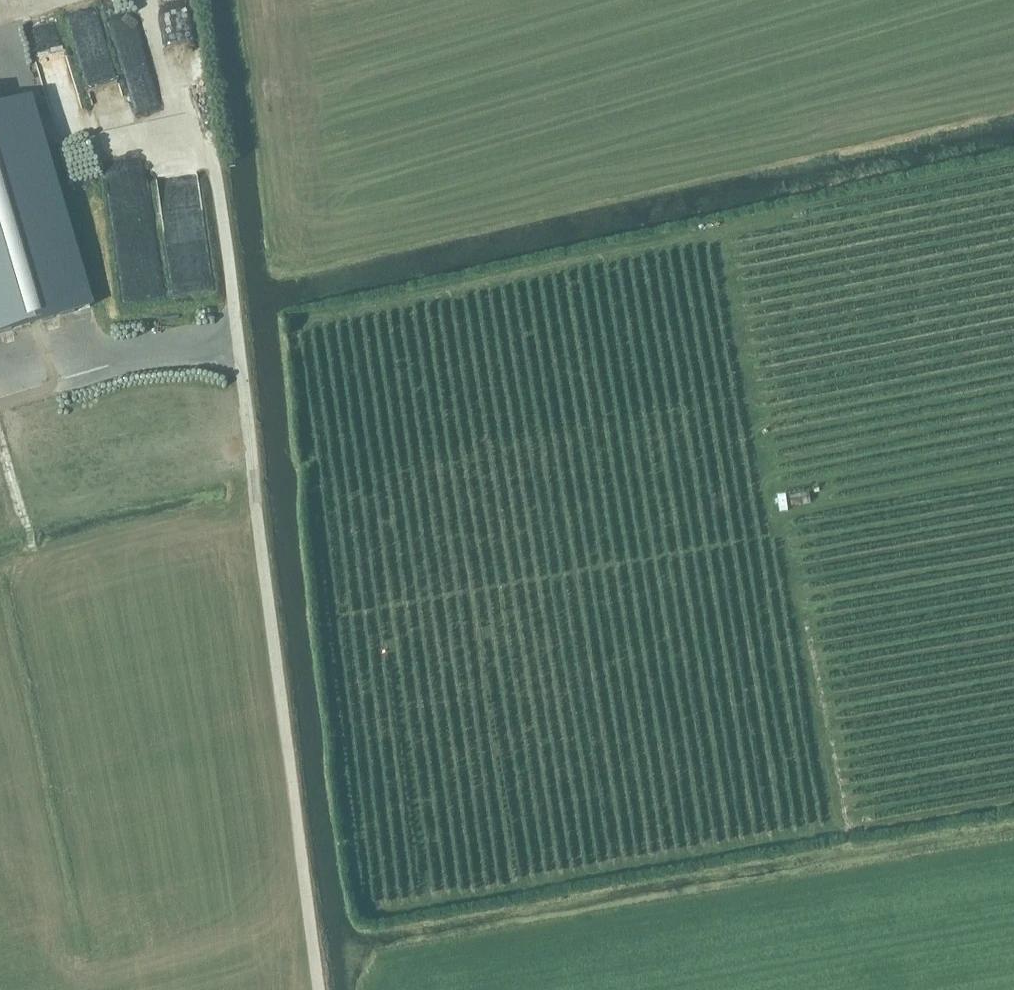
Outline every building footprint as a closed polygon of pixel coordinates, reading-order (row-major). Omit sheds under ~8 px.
[(91,306),(62,209),(30,97),(0,106),(0,333),(91,306)]
